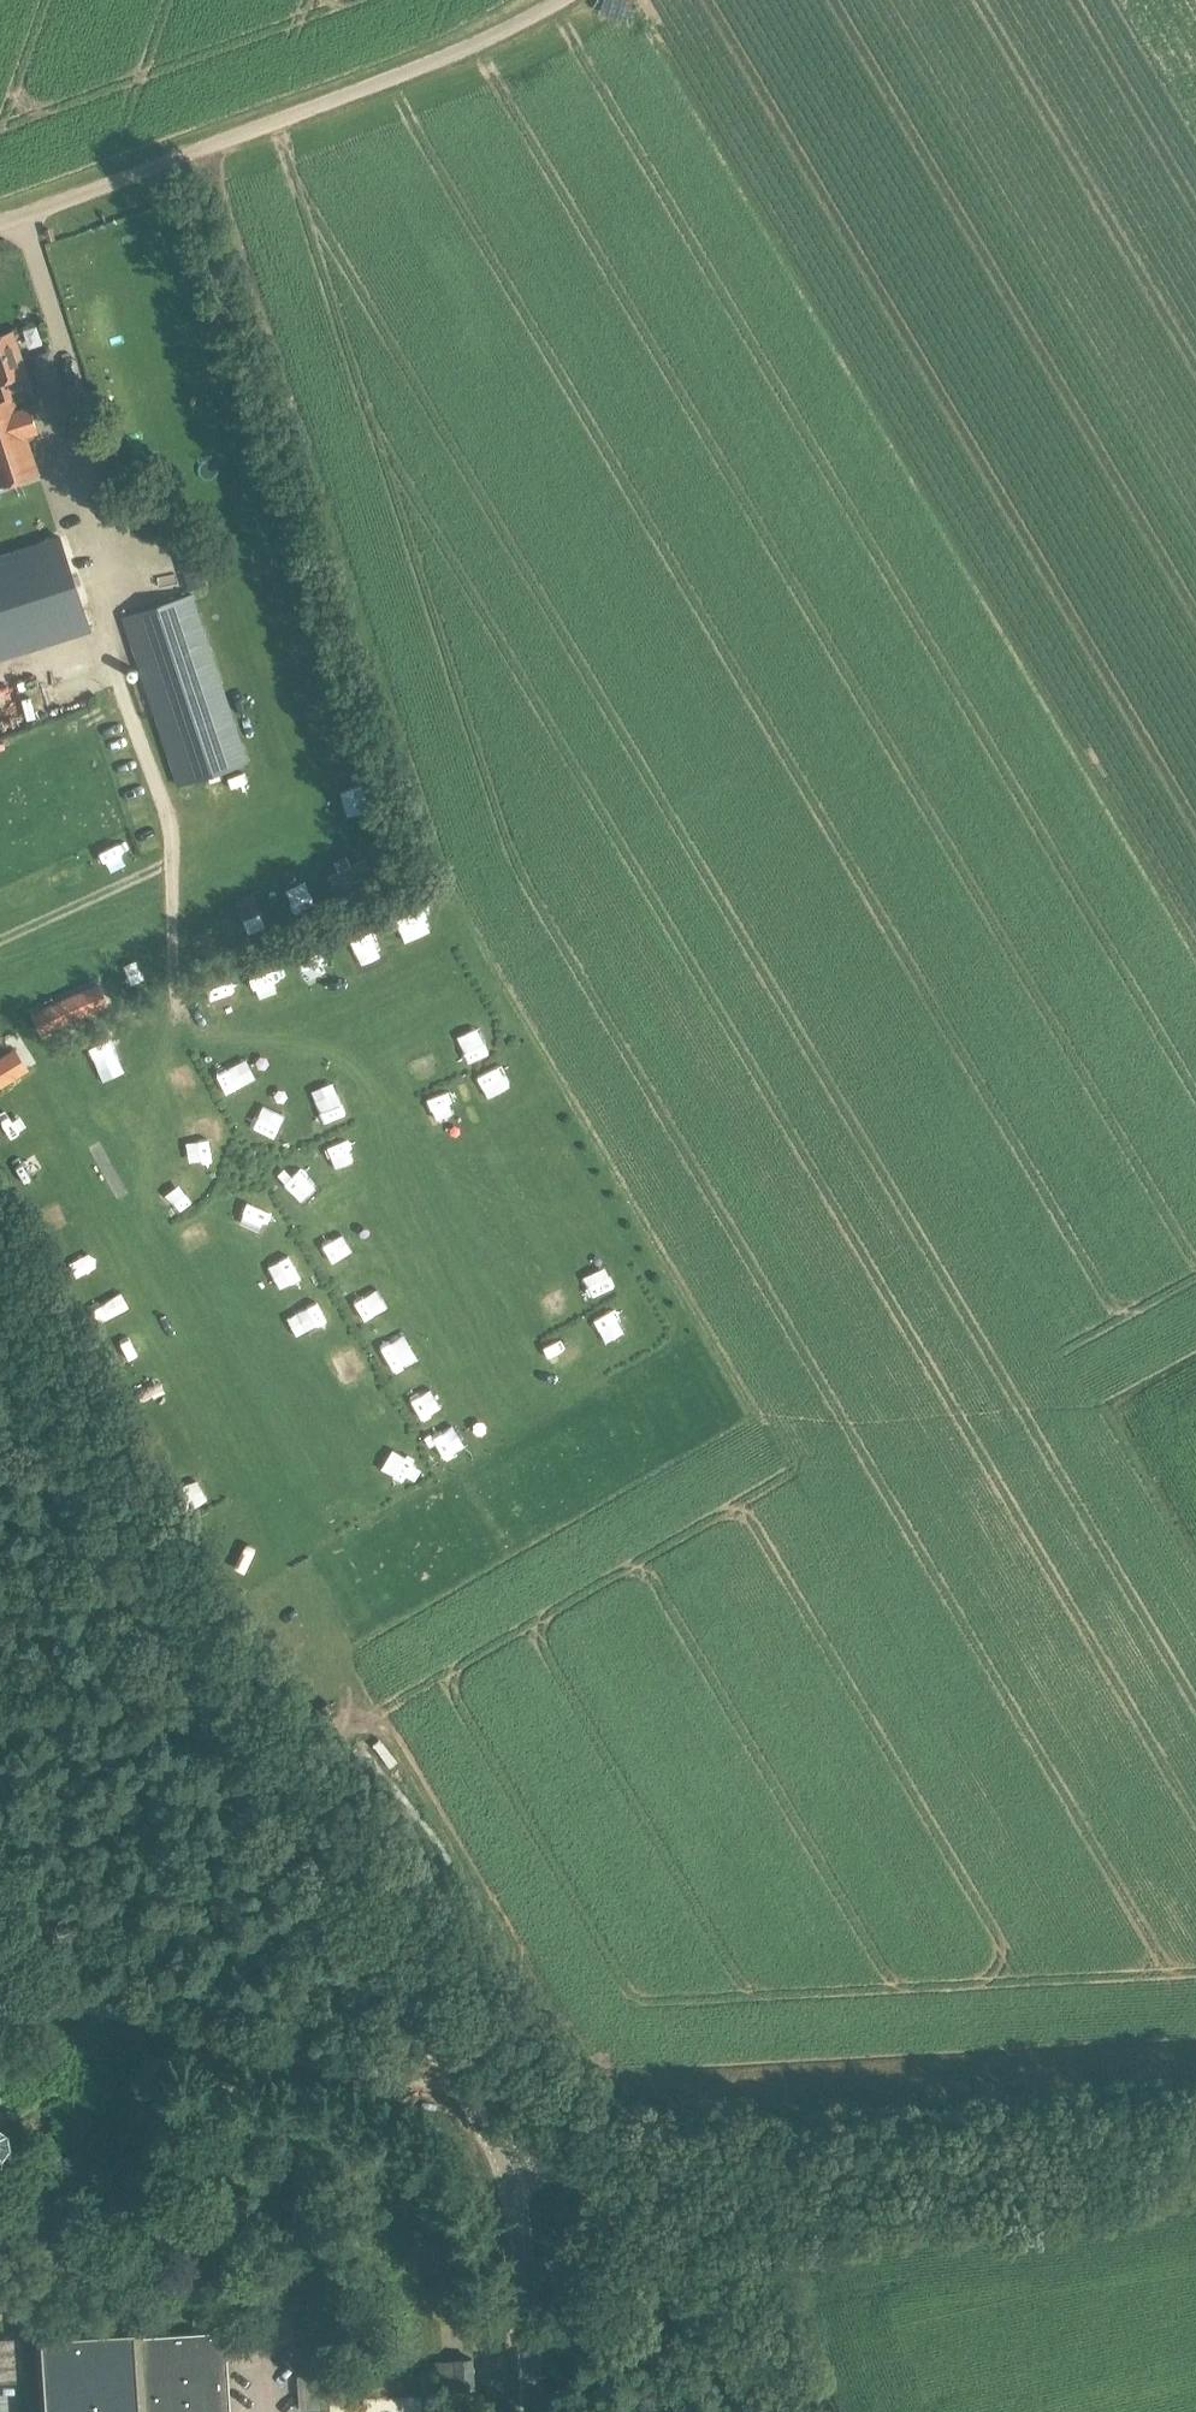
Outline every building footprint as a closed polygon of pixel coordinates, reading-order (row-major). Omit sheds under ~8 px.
[(40,473),(27,435),(38,431),(29,406),(37,403),(13,332),(0,337),(0,487),(40,473)] [(91,629),(62,535),(56,537),(0,555),(0,658),(91,629)] [(206,584),(201,568),(184,574),(189,590),(206,584)] [(194,592),(122,616),(178,786),(249,763),(194,592)] [(24,716),(47,708),(40,689),(17,698),(24,716)] [(266,816),(269,829),(288,825),(285,812),(266,816)] [(407,954),(438,947),(432,921),(401,927),(407,954)] [(372,944),(347,954),(352,968),(377,958),(372,944)] [(263,995),(289,982),(283,969),(257,981),(263,995)] [(51,1030),(90,1012),(81,991),(42,1008),(51,1030)] [(0,1055),(0,1089),(18,1077),(4,1053),(0,1055)] [(193,2311),(194,2324),(220,2323),(219,2309),(193,2311)] [(226,2330),(134,2336),(134,2330),(44,2336),(49,2411),(232,2411),(226,2330)] [(0,2338),(0,2382),(26,2380),(23,2336),(0,2338)] [(475,2388),(472,2359),(456,2360),(437,2362),(439,2390),(458,2389),(459,2389),(475,2388)] [(320,2409),(318,2375),(298,2376),(300,2410),(320,2409)]
